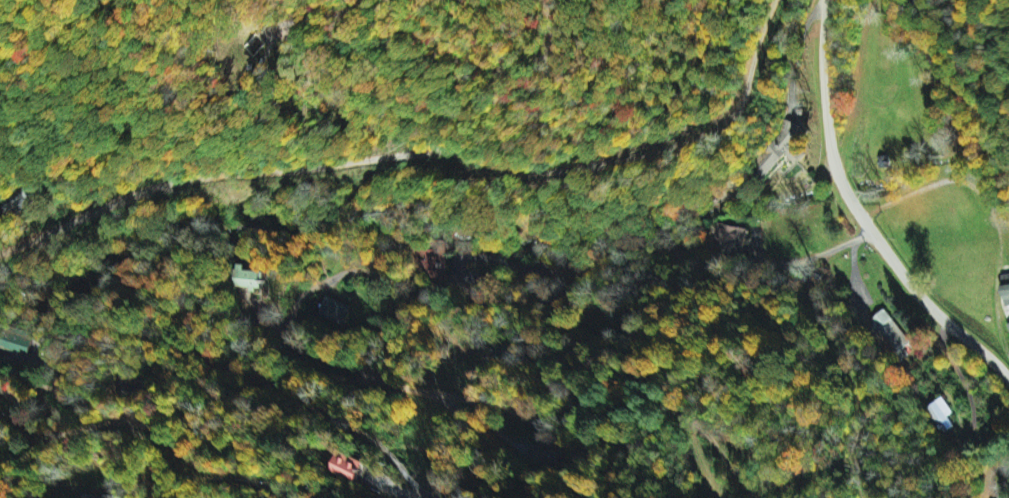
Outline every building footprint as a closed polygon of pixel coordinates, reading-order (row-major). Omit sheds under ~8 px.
[(268,40),(258,31),(241,49),(251,58),(268,40)] [(762,174),(772,177),(780,156),(795,161),(807,128),(782,119),(762,174)] [(748,230),(721,223),(717,241),(745,247),(748,230)] [(250,266),(242,265),(239,288),(264,291),(266,273),(250,272),(250,266)] [(1008,307),(1008,275),(1001,276),(1003,307),(1008,307)] [(350,307),(327,297),(318,316),(342,327),(350,307)] [(869,323),(898,355),(913,341),(884,309),(869,323)] [(30,357),(36,341),(10,332),(5,349),(30,357)] [(956,414),(945,397),(927,410),(945,435),(956,427),(950,418),(956,414)] [(333,471),(356,485),(369,463),(345,449),(333,471)]
